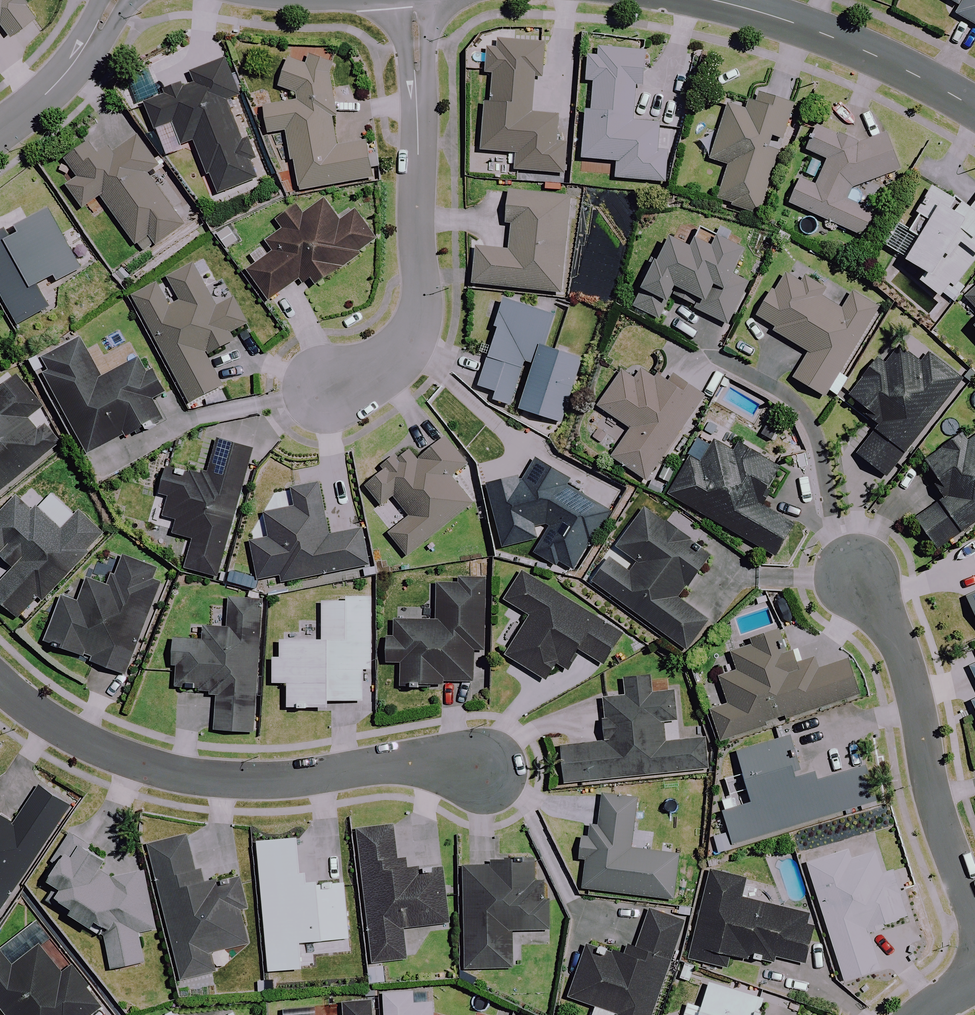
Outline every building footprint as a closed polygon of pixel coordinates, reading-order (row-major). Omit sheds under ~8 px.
[(9,37),(36,18),(22,0),(0,0),(0,25),(9,37)] [(959,8),(955,14),(974,26),(974,0),(945,0),(959,8)] [(502,51),(490,50),(488,75),(495,76),(493,104),(487,104),(483,152),(516,154),(515,171),(562,174),(564,143),(558,143),(560,117),(532,115),(534,81),(542,82),(545,45),(502,42),(502,51)] [(599,57),(588,57),(587,82),(594,82),(592,112),(586,112),(584,160),(617,161),(616,179),(667,181),(668,148),(660,148),(661,124),(634,123),(636,88),(644,88),(645,53),(600,52),(599,57)] [(311,58),(306,69),(286,60),(275,86),(285,90),(287,106),(267,109),(271,132),(291,129),(295,155),(300,189),(372,179),(367,144),(338,148),(330,94),(335,82),(327,78),(332,67),(311,58)] [(167,91),(168,95),(146,105),(159,132),(175,125),(185,149),(196,144),(221,198),(258,181),(251,165),(257,163),(247,140),(243,142),(226,104),(241,98),(224,61),(192,75),(196,82),(184,87),(183,84),(167,91)] [(792,110),(759,99),(755,112),(729,103),(710,161),(729,167),(718,202),(757,215),(792,110)] [(861,144),(821,131),(811,155),(827,162),(816,188),(800,180),(789,205),(866,238),(877,214),(850,202),(855,187),(899,173),(887,136),(861,144)] [(158,167),(137,138),(102,163),(88,144),(66,159),(78,177),(66,185),(83,210),(102,196),(141,254),(182,225),(147,174),(158,167)] [(906,226),(899,221),(883,243),(926,275),(921,282),(952,305),(965,287),(959,283),(974,261),(974,205),(970,211),(935,186),(915,213),(919,217),(910,229),(906,226)] [(637,196),(587,188),(571,294),(612,300),(621,240),(631,241),(637,196)] [(569,198),(510,192),(506,227),(512,228),(510,252),(475,249),(472,285),(560,293),(569,198)] [(339,224),(325,203),(267,242),(275,254),(247,272),(268,304),(309,276),(315,286),(378,244),(357,212),(339,224)] [(61,206),(9,235),(7,232),(0,236),(0,294),(17,326),(50,308),(38,287),(55,277),(58,282),(93,263),(61,206)] [(746,250),(702,228),(691,250),(669,239),(634,308),(661,321),(674,295),(696,306),(694,309),(727,326),(749,283),(733,275),(746,250)] [(207,288),(195,266),(135,298),(192,404),(224,387),(208,356),(235,342),(231,334),(248,325),(223,280),(207,288)] [(827,287),(808,275),(801,285),(785,275),(757,321),(810,353),(795,378),(826,397),(878,310),(853,295),(842,312),(821,299),(827,287)] [(965,299),(974,310),(974,290),(965,299)] [(165,396),(153,372),(150,374),(143,359),(101,380),(82,341),(43,360),(89,454),(145,427),(146,431),(155,426),(153,423),(161,419),(153,402),(165,396)] [(921,365),(900,349),(886,368),(879,362),(852,397),(882,421),(857,453),(888,478),(963,383),(928,355),(921,365)] [(667,386),(629,360),(598,406),(630,428),(611,456),(646,480),(704,397),(674,376),(667,386)] [(18,379),(0,394),(0,493),(59,445),(45,427),(38,433),(28,422),(43,410),(18,379)] [(969,443),(964,436),(925,466),(948,498),(915,522),(937,552),(974,524),(974,439),(969,443)] [(208,476),(168,465),(161,493),(169,495),(164,515),(176,518),(171,536),(190,541),(183,569),(219,579),(254,448),(218,438),(208,476)] [(467,467),(446,440),(421,460),(411,447),(365,484),(382,505),(394,496),(411,517),(390,534),(407,556),(472,504),(452,479),(467,467)] [(734,452),(715,441),(701,465),(691,459),(670,495),(776,557),(794,525),(758,504),(779,468),(738,444),(734,452)] [(538,529),(552,529),(538,551),(572,573),(609,514),(565,487),(569,481),(538,461),(524,483),(516,479),(491,485),(505,545),(533,538),(538,529)] [(329,536),(319,484),(293,489),(297,508),(266,514),(271,539),(253,543),(260,580),(280,576),(281,582),(368,565),(361,530),(329,536)] [(17,499),(0,517),(0,550),(18,567),(0,587),(0,599),(20,618),(39,597),(41,600),(102,536),(79,514),(61,532),(37,509),(32,513),(17,499)] [(710,557),(646,510),(617,549),(638,565),(631,574),(611,560),(595,581),(688,651),(708,623),(678,600),(710,557)] [(166,575),(123,558),(111,589),(91,581),(82,604),(66,598),(49,642),(128,673),(166,575)] [(622,634),(523,575),(506,603),(531,617),(507,658),(546,681),(556,664),(568,671),(579,653),(602,667),(622,634)] [(484,651),(485,582),(438,581),(438,621),(397,621),(397,639),(387,639),(387,663),(402,663),(402,687),(420,687),(420,682),(473,683),(474,651),(484,651)] [(263,598),(231,596),(229,629),(204,627),(203,640),(176,639),(173,688),(219,691),(216,729),(253,732),(263,598)] [(371,669),(372,598),(346,597),(346,602),(323,602),(323,641),(282,640),(281,657),(274,657),(274,684),(289,684),(289,708),(329,709),(329,701),(363,702),(364,669),(371,669)] [(795,666),(783,632),(752,643),(753,647),(731,654),(737,672),(719,678),(728,704),(710,710),(721,742),(863,694),(851,659),(818,670),(815,659),(795,666)] [(651,694),(649,677),(626,679),(628,697),(604,700),(608,742),(558,748),(562,785),(707,769),(704,740),(665,744),(663,723),(677,721),(674,692),(651,694)] [(798,778),(786,738),(741,751),(747,773),(725,779),(731,798),(722,800),(734,844),(879,801),(869,766),(817,781),(815,773),(798,778)] [(41,787),(15,826),(0,815),(0,916),(72,807),(41,787)] [(638,800),(604,796),(600,828),(593,827),(585,889),(675,900),(680,856),(632,850),(638,800)] [(241,874),(230,826),(151,844),(182,980),(217,972),(212,953),(252,944),(238,884),(223,887),(221,879),(241,874)] [(404,858),(398,859),(395,826),(359,830),(370,928),(367,928),(373,984),(399,982),(397,961),(407,960),(404,928),(449,924),(443,865),(406,869),(404,858)] [(76,836),(46,877),(57,885),(48,898),(105,939),(112,970),(146,962),(139,933),(157,929),(143,873),(114,880),(100,870),(108,860),(76,836)] [(886,875),(873,837),(799,861),(817,915),(822,914),(844,982),(880,970),(867,931),(908,918),(893,872),(886,875)] [(302,873),(299,839),(258,842),(268,972),(303,969),(301,943),(349,939),(345,883),(311,885),(310,872),(302,873)] [(544,861),(492,862),(492,866),(465,866),(466,969),(513,969),(512,931),(549,931),(549,903),(544,903),(544,861)] [(748,881),(711,872),(691,960),(729,969),(732,954),(775,964),(776,957),(807,964),(815,928),(804,925),(807,914),(743,900),(748,881)] [(651,910),(639,945),(632,943),(628,955),(589,943),(571,998),(596,1006),(593,1014),(653,1014),(685,921),(651,910)] [(40,948),(14,968),(1,952),(0,953),(0,1004),(8,1014),(98,1014),(104,1010),(71,968),(62,975),(40,948)] [(710,981),(702,1008),(688,1004),(685,1014),(759,1014),(765,997),(710,981)] [(385,1014),(434,1014),(433,1003),(415,1004),(413,991),(383,994),(384,999),(385,1014)] [(373,1000),(345,1002),(347,1014),(374,1014),(373,1000)]
